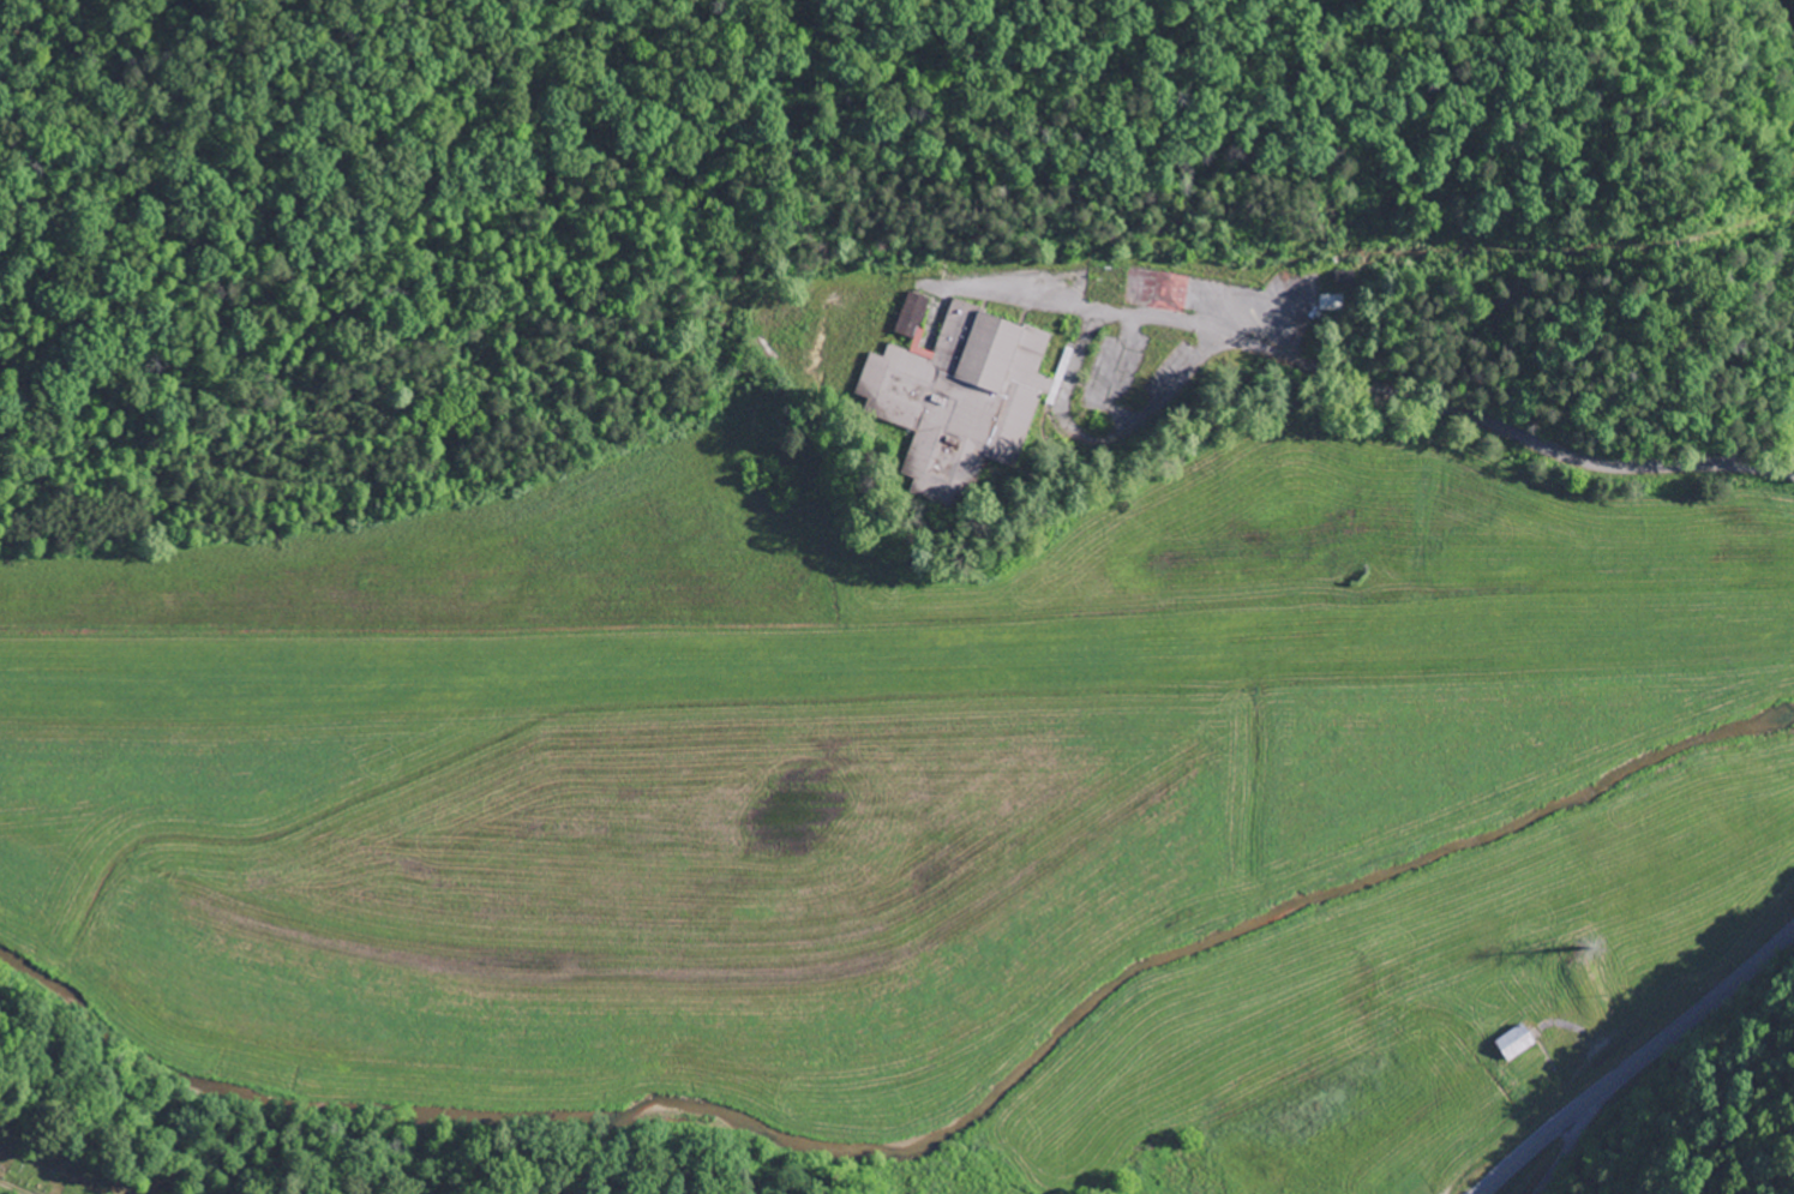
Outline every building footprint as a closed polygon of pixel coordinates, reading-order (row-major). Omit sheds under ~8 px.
[(896,333),(917,341),(932,300),(911,292),(896,333)] [(1511,1061),(1541,1047),(1530,1026),(1500,1040),(1511,1061)]
